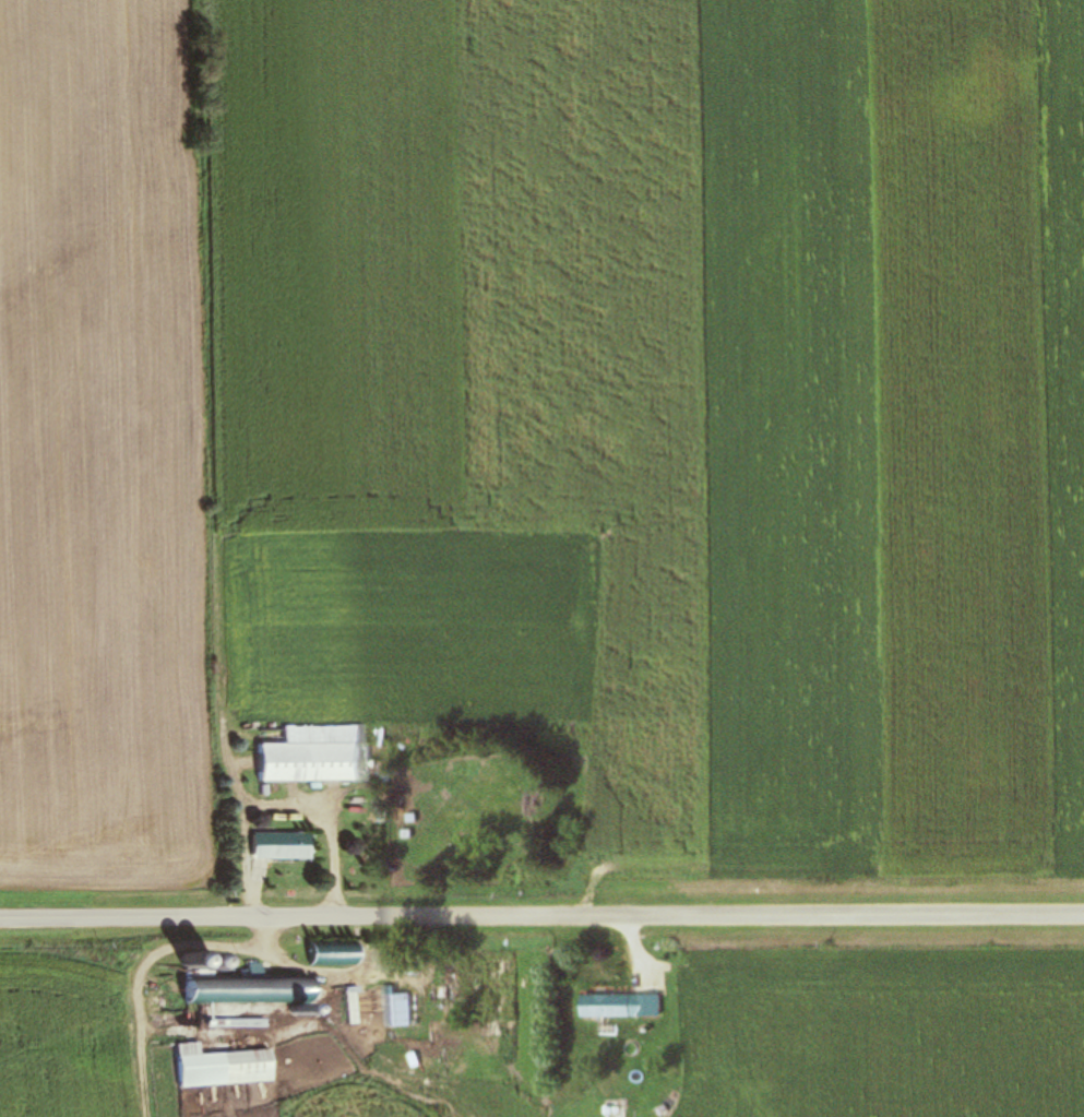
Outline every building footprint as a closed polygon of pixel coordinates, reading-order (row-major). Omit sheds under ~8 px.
[(265,782),(370,780),(369,725),(264,726),(265,782)] [(314,832),(253,831),(253,858),(314,858),(314,832)] [(317,977),(184,978),(184,1004),(318,1003),(317,977)] [(349,988),(349,1024),(358,1024),(358,988),(349,988)] [(417,994),(390,994),(390,1027),(417,1027),(417,994)] [(665,1018),(665,995),(591,995),(591,1018),(665,1018)] [(274,1082),(271,1038),(178,1043),(181,1087),(274,1082)] [(623,1102),(606,1102),(606,1116),(623,1116),(623,1102)]
